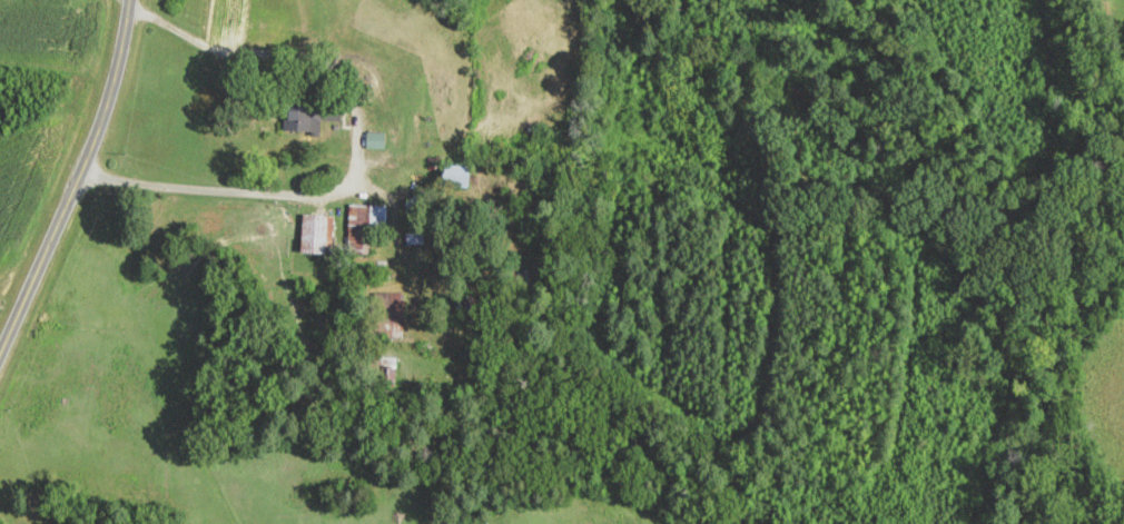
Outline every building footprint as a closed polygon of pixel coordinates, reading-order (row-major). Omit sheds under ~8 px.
[(341,106),(286,104),(284,133),(320,134),(321,120),(341,121),(341,106)] [(367,148),(384,148),(384,133),(367,133),(367,148)] [(445,187),(470,187),(470,165),(445,165),(445,187)] [(386,233),(387,206),(349,205),(348,254),(370,254),(370,232),(386,233)] [(332,215),(302,215),(302,254),(332,254),(332,215)] [(406,229),(406,244),(423,244),(423,229),(406,229)]
